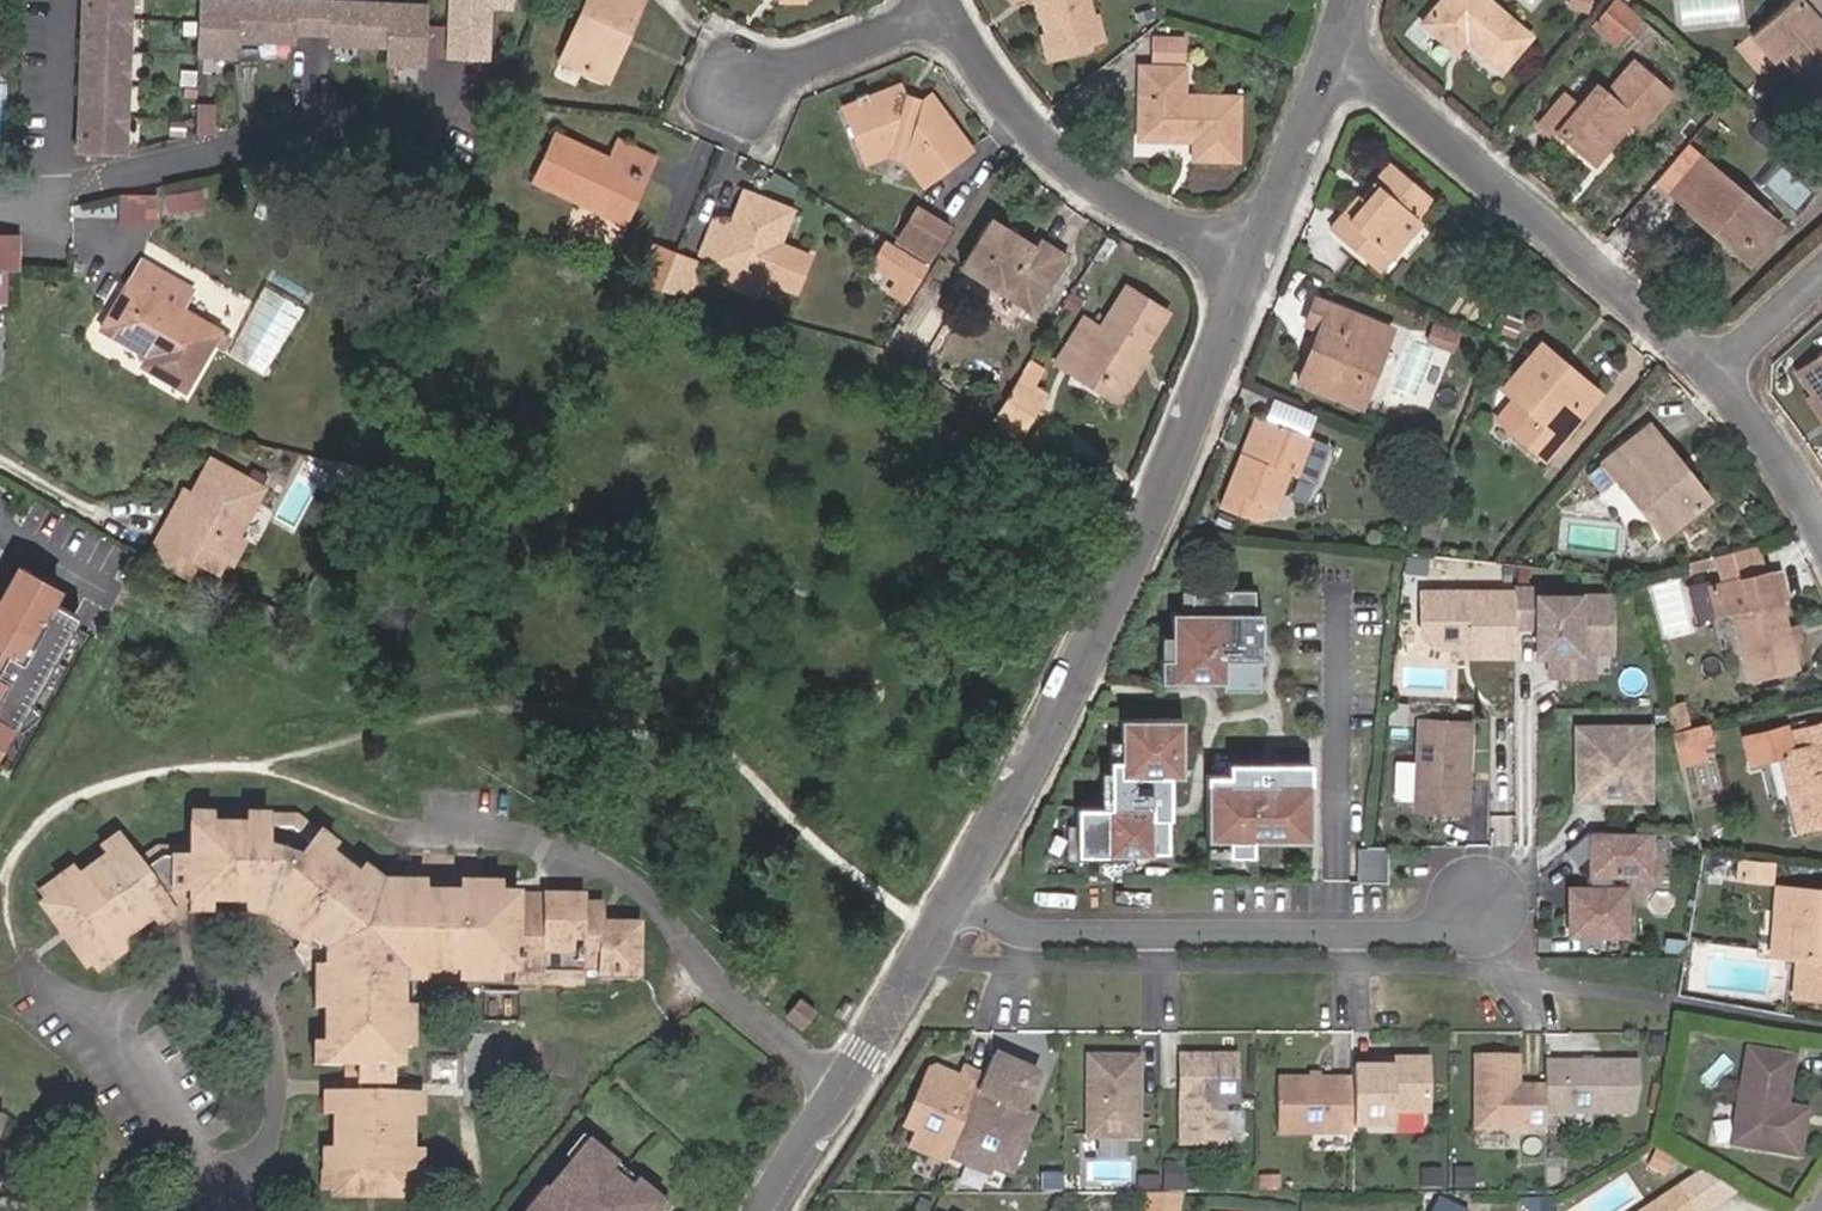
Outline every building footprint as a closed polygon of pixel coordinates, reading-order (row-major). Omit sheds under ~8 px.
[(82,157),(124,158),(127,0),(85,0),(82,157)] [(250,0),(199,0),(192,53),(231,58),(234,40),(292,47),(293,38),(330,42),(329,52),(387,59),(385,77),(424,81),(431,22),(250,0)] [(493,30),(496,2),(516,5),(517,0),(457,0),(454,26),(493,30)] [(630,31),(645,0),(588,0),(559,62),(597,77),(621,27),(630,31)] [(1053,9),(1047,12),(1060,56),(1096,46),(1095,40),(1108,36),(1098,0),(1051,0),(1053,9)] [(1506,74),(1535,41),(1489,0),(1453,0),(1429,25),(1460,53),(1470,42),(1506,74)] [(1620,0),(1619,0),(1604,17),(1625,36),(1640,18),(1620,0)] [(1763,33),(1785,58),(1812,89),(1821,80),(1821,26),(1799,0),(1763,33)] [(490,49),(493,30),(454,26),(452,45),(490,49)] [(597,77),(607,82),(630,31),(621,27),(597,77)] [(1785,58),(1763,33),(1757,38),(1779,64),(1785,58)] [(1161,39),(1160,61),(1188,61),(1189,39),(1161,39)] [(1674,99),(1636,66),(1608,98),(1600,92),(1583,111),(1570,100),(1543,130),(1556,142),(1561,136),(1587,157),(1597,147),(1610,157),(1638,125),(1646,132),(1674,99)] [(1149,68),(1147,142),(1193,142),(1193,134),(1203,134),(1203,142),(1202,159),(1242,159),(1244,100),(1191,99),(1191,69),(1149,68)] [(908,161),(927,185),(969,153),(930,104),(924,107),(907,102),(901,90),(873,102),(870,96),(860,101),(862,106),(850,111),(863,145),(908,161)] [(538,181),(587,201),(590,193),(622,207),(633,184),(642,187),(654,161),(617,147),(609,163),(555,141),(538,181)] [(1692,217),(1736,252),(1766,218),(1709,168),(1682,202),(1695,213),(1692,217)] [(1336,235),(1369,264),(1383,249),(1391,256),(1421,224),(1416,219),(1431,201),(1393,169),(1376,188),(1380,192),(1369,204),(1365,201),(1336,235)] [(590,193),(587,201),(628,219),(642,187),(633,184),(622,207),(590,193)] [(133,223),(163,227),(166,200),(137,196),(133,223)] [(719,225),(705,260),(721,266),(714,283),(758,301),(765,284),(795,297),(810,262),(780,249),(794,216),(748,197),(734,230),(719,225)] [(173,219),(191,221),(193,203),(175,201),(173,219)] [(1778,227),(1766,218),(1736,252),(1748,261),(1778,227)] [(964,268),(1033,311),(1068,258),(1039,240),(1036,245),(994,219),(964,268)] [(924,224),(906,251),(932,266),(949,239),(924,224)] [(0,236),(0,266),(21,267),(22,237),(0,236)] [(906,301),(926,268),(885,243),(873,263),(899,279),(891,292),(906,301)] [(662,294),(678,256),(656,249),(639,288),(662,294)] [(662,294),(684,299),(698,264),(678,257),(662,294)] [(130,279),(181,309),(194,287),(144,258),(130,279)] [(181,309),(130,279),(104,327),(150,354),(146,363),(187,385),(216,329),(181,309)] [(1065,361),(1084,373),(1088,367),(1126,390),(1172,318),(1134,295),(1109,335),(1089,324),(1065,361)] [(1303,383),(1362,406),(1392,333),(1320,304),(1310,328),(1324,333),(1303,383)] [(1459,353),(1465,337),(1446,330),(1440,327),(1433,342),(1459,353)] [(1429,341),(1401,334),(1389,379),(1418,386),(1429,341)] [(1565,432),(1562,428),(1588,396),(1555,369),(1563,359),(1545,346),(1508,390),(1519,400),(1502,420),(1545,457),(1565,432)] [(1565,432),(1545,457),(1551,462),(1606,393),(1563,359),(1555,369),(1588,396),(1562,428),(1565,432)] [(1000,424),(1017,434),(1042,397),(1031,390),(1042,372),(1029,363),(993,420),(1000,424)] [(1804,376),(1819,399),(1821,403),(1821,364),(1804,376)] [(1088,367),(1084,373),(1122,396),(1126,390),(1088,367)] [(1266,423),(1251,460),(1259,462),(1275,426),(1266,423)] [(1259,462),(1251,460),(1228,512),(1250,521),(1265,519),(1269,510),(1281,515),(1296,480),(1306,484),(1322,444),(1275,426),(1259,462)] [(1658,445),(1664,441),(1654,428),(1594,475),(1607,491),(1623,478),(1665,535),(1703,504),(1658,445)] [(1703,504),(1709,499),(1664,441),(1658,445),(1703,504)] [(161,546),(153,559),(185,576),(194,560),(215,571),(224,554),(231,557),(243,536),(236,532),(262,483),(241,472),(242,470),(228,462),(226,465),(209,456),(190,490),(182,505),(174,501),(153,541),(161,546)] [(183,486),(174,501),(182,505),(190,490),(183,486)] [(145,555),(153,559),(161,546),(153,541),(145,555)] [(1691,559),(1695,579),(1722,574),(1718,553),(1691,559)] [(1425,559),(1407,558),(1406,570),(1424,571),(1425,559)] [(0,601),(0,726),(3,720),(18,728),(82,614),(53,598),(59,588),(20,566),(0,601)] [(1720,619),(1738,614),(1746,612),(1752,638),(1744,639),(1756,682),(1800,672),(1783,606),(1787,605),(1778,574),(1713,591),(1720,619)] [(1245,657),(1245,614),(1255,614),(1254,593),(1194,593),(1194,614),(1172,614),(1172,661),(1161,661),(1161,682),(1225,682),(1225,692),(1263,692),(1262,657),(1245,657)] [(1514,600),(1514,595),(1423,595),(1423,636),(1436,650),(1472,649),(1472,659),(1514,659),(1514,650),(1514,600)] [(1514,600),(1514,650),(1541,651),(1541,664),(1553,664),(1559,670),(1559,689),(1584,689),(1584,664),(1621,664),(1621,609),(1541,609),(1541,600),(1514,600)] [(1738,614),(1744,639),(1752,638),(1746,612),(1738,614)] [(1245,614),(1245,657),(1262,657),(1263,614),(1245,614)] [(1409,704),(1394,704),(1394,725),(1408,725),(1409,704)] [(18,728),(3,720),(0,726),(0,760),(18,728)] [(1154,821),(1154,781),(1173,780),(1186,780),(1185,722),(1121,722),(1121,764),(1110,764),(1111,813),(1078,812),(1078,860),(1174,858),(1173,821),(1154,821)] [(1719,746),(1715,722),(1674,732),(1680,755),(1719,746)] [(1421,784),(1421,808),(1469,809),(1470,724),(1422,723),(1421,784)] [(1793,736),(1790,728),(1747,739),(1755,765),(1781,761),(1799,833),(1821,827),(1821,730),(1793,736)] [(1581,732),(1580,785),(1604,785),(1608,789),(1607,804),(1652,804),(1652,733),(1581,732)] [(1421,784),(1421,749),(1397,749),(1397,784),(1421,784)] [(8,776),(19,781),(30,763),(18,757),(8,776)] [(1278,764),(1278,785),(1231,785),(1230,776),(1210,777),(1210,843),(1232,843),(1231,857),(1256,857),(1255,841),(1313,839),(1312,764),(1278,764)] [(1278,764),(1231,764),(1231,785),(1278,785),(1278,764)] [(1154,821),(1173,821),(1173,780),(1154,781),(1154,821)] [(189,817),(189,827),(209,827),(209,817),(189,817)] [(264,828),(264,817),(247,817),(246,828),(264,828)] [(264,828),(290,828),(290,817),(264,817),(264,828)] [(376,880),(290,817),(290,828),(361,884),(372,893),(494,895),(494,884),(376,880)] [(401,971),(420,972),(458,973),(496,972),(512,973),(512,983),(545,983),(559,983),(559,987),(574,987),(574,983),(581,983),(581,971),(609,971),(609,976),(635,976),(635,924),(597,924),(596,906),(579,906),(579,896),(494,895),(372,893),(361,884),(290,828),(264,828),(246,828),(209,827),(189,827),(189,846),(189,858),(164,857),(159,857),(143,870),(135,860),(120,842),(105,853),(73,877),(59,887),(56,890),(43,900),(36,905),(88,967),(92,963),(107,951),(122,940),(152,917),(168,905),(163,898),(171,891),(186,892),(186,902),(208,903),(244,904),(267,904),(285,917),(310,939),(299,951),(308,968),(316,969),(324,968),(324,987),(324,1008),(323,1045),(324,1065),(346,1065),(357,1066),(357,1094),(345,1093),(335,1093),(334,1112),(333,1150),(333,1171),(333,1177),(333,1188),(332,1193),(410,1194),(410,1189),(411,1170),(410,1166),(410,1150),(411,1112),(411,1094),(411,1088),(411,1082),(391,1083),(391,1067),(401,1066),(401,1048),(400,1030),(400,1008),(400,981),(401,971)] [(1649,832),(1589,833),(1588,887),(1568,887),(1567,935),(1625,936),(1625,896),(1617,888),(1609,888),(1609,875),(1625,876),(1624,879),(1649,879),(1649,832)] [(1579,866),(1580,864),(1588,871),(1588,856),(1589,833),(1567,852),(1579,866)] [(105,853),(120,842),(114,834),(98,845),(105,853)] [(189,858),(189,846),(156,845),(147,851),(135,860),(143,870),(159,857),(164,857),(189,858)] [(1389,883),(1389,847),(1374,847),(1360,848),(1360,884),(1389,883)] [(1775,882),(1778,864),(1741,860),(1740,879),(1775,882)] [(53,879),(59,887),(73,877),(67,868),(53,879)] [(59,887),(53,879),(37,891),(43,900),(56,890),(59,887)] [(1784,912),(1793,913),(1788,951),(1804,953),(1800,993),(1821,995),(1821,893),(1787,890),(1784,912)] [(208,912),(208,903),(186,902),(186,911),(208,912)] [(261,914),(267,904),(244,904),(244,914),(261,914)] [(173,912),(168,905),(152,917),(158,925),(173,912)] [(1793,913),(1784,912),(1780,950),(1788,951),(1793,913)] [(129,947),(122,940),(107,951),(113,958),(129,947)] [(1669,956),(1687,956),(1687,944),(1669,945),(1669,956)] [(92,963),(98,970),(113,958),(107,951),(92,963)] [(316,987),(324,987),(324,968),(316,969),(316,987)] [(420,981),(420,972),(401,971),(400,981),(420,981)] [(457,982),(459,982),(458,973),(420,972),(420,981),(457,982)] [(496,982),(496,972),(458,973),(459,982),(496,982)] [(324,987),(316,987),(315,1008),(324,1008),(324,987)] [(787,1014),(802,1024),(811,1010),(798,1000),(787,1014)] [(400,1030),(409,1030),(409,1008),(400,1008),(400,1030)] [(409,1047),(409,1030),(400,1030),(401,1048),(409,1047)] [(314,1065),(324,1065),(323,1045),(314,1045),(314,1065)] [(1783,1121),(1786,1108),(1796,1060),(1752,1051),(1733,1141),(1799,1156),(1806,1127),(1783,1121)] [(1545,1114),(1545,1087),(1517,1087),(1517,1052),(1475,1052),(1476,1133),(1545,1133),(1545,1114)] [(1209,1056),(1181,1055),(1181,1141),(1222,1141),(1222,1099),(1235,1099),(1235,1056),(1219,1056),(1219,1062),(1209,1062),(1209,1056)] [(993,1056),(984,1076),(954,1145),(998,1165),(1019,1117),(1027,1120),(1035,1103),(1027,1099),(1037,1075),(993,1056)] [(1088,1056),(1088,1137),(1139,1137),(1139,1056),(1088,1056)] [(1429,1113),(1429,1059),(1393,1060),(1393,1068),(1393,1088),(1352,1088),(1352,1129),(1393,1129),(1392,1114),(1429,1113)] [(1545,1087),(1545,1114),(1634,1114),(1638,1090),(1639,1063),(1545,1063),(1545,1087)] [(357,1066),(346,1065),(345,1093),(357,1094),(357,1066)] [(911,1147),(946,1163),(954,1145),(984,1076),(966,1068),(962,1078),(936,1067),(929,1069),(905,1127),(917,1132),(911,1147)] [(1352,1080),(1352,1088),(1393,1088),(1393,1068),(1352,1068),(1352,1080)] [(1352,1088),(1352,1080),(1275,1079),(1275,1133),(1352,1134),(1352,1129),(1352,1088)] [(323,1113),(334,1112),(335,1093),(323,1093),(323,1113)] [(421,1094),(411,1094),(411,1112),(421,1112),(421,1094)] [(1248,1102),(1235,1101),(1233,1136),(1245,1137),(1248,1102)] [(1783,1121),(1806,1127),(1809,1114),(1786,1108),(1783,1121)] [(651,1207),(582,1149),(529,1210),(647,1210),(651,1207)] [(322,1171),(333,1171),(333,1150),(322,1150),(322,1171)] [(421,1150),(410,1150),(410,1166),(411,1170),(421,1170),(421,1150)] [(410,1189),(421,1189),(421,1170),(411,1170),(410,1189)] [(1160,1170),(1160,1194),(1178,1194),(1181,1194),(1181,1170),(1160,1170)] [(333,1177),(333,1171),(322,1171),(322,1188),(333,1188),(333,1177)] [(1064,1174),(1041,1173),(1041,1193),(1063,1193),(1064,1174)] [(1430,1174),(1430,1194),(1448,1194),(1448,1175),(1430,1174)] [(1259,1179),(1259,1191),(1277,1191),(1277,1179),(1259,1179)] [(1673,1190),(1643,1210),(1687,1210),(1673,1190)] [(1581,1206),(1584,1210),(1612,1210),(1614,1210),(1606,1193),(1581,1206)] [(1178,1194),(1160,1194),(1150,1194),(1140,1196),(1136,1210),(1174,1210),(1178,1194)] [(918,1201),(913,1210),(928,1210),(931,1207),(918,1201)]
